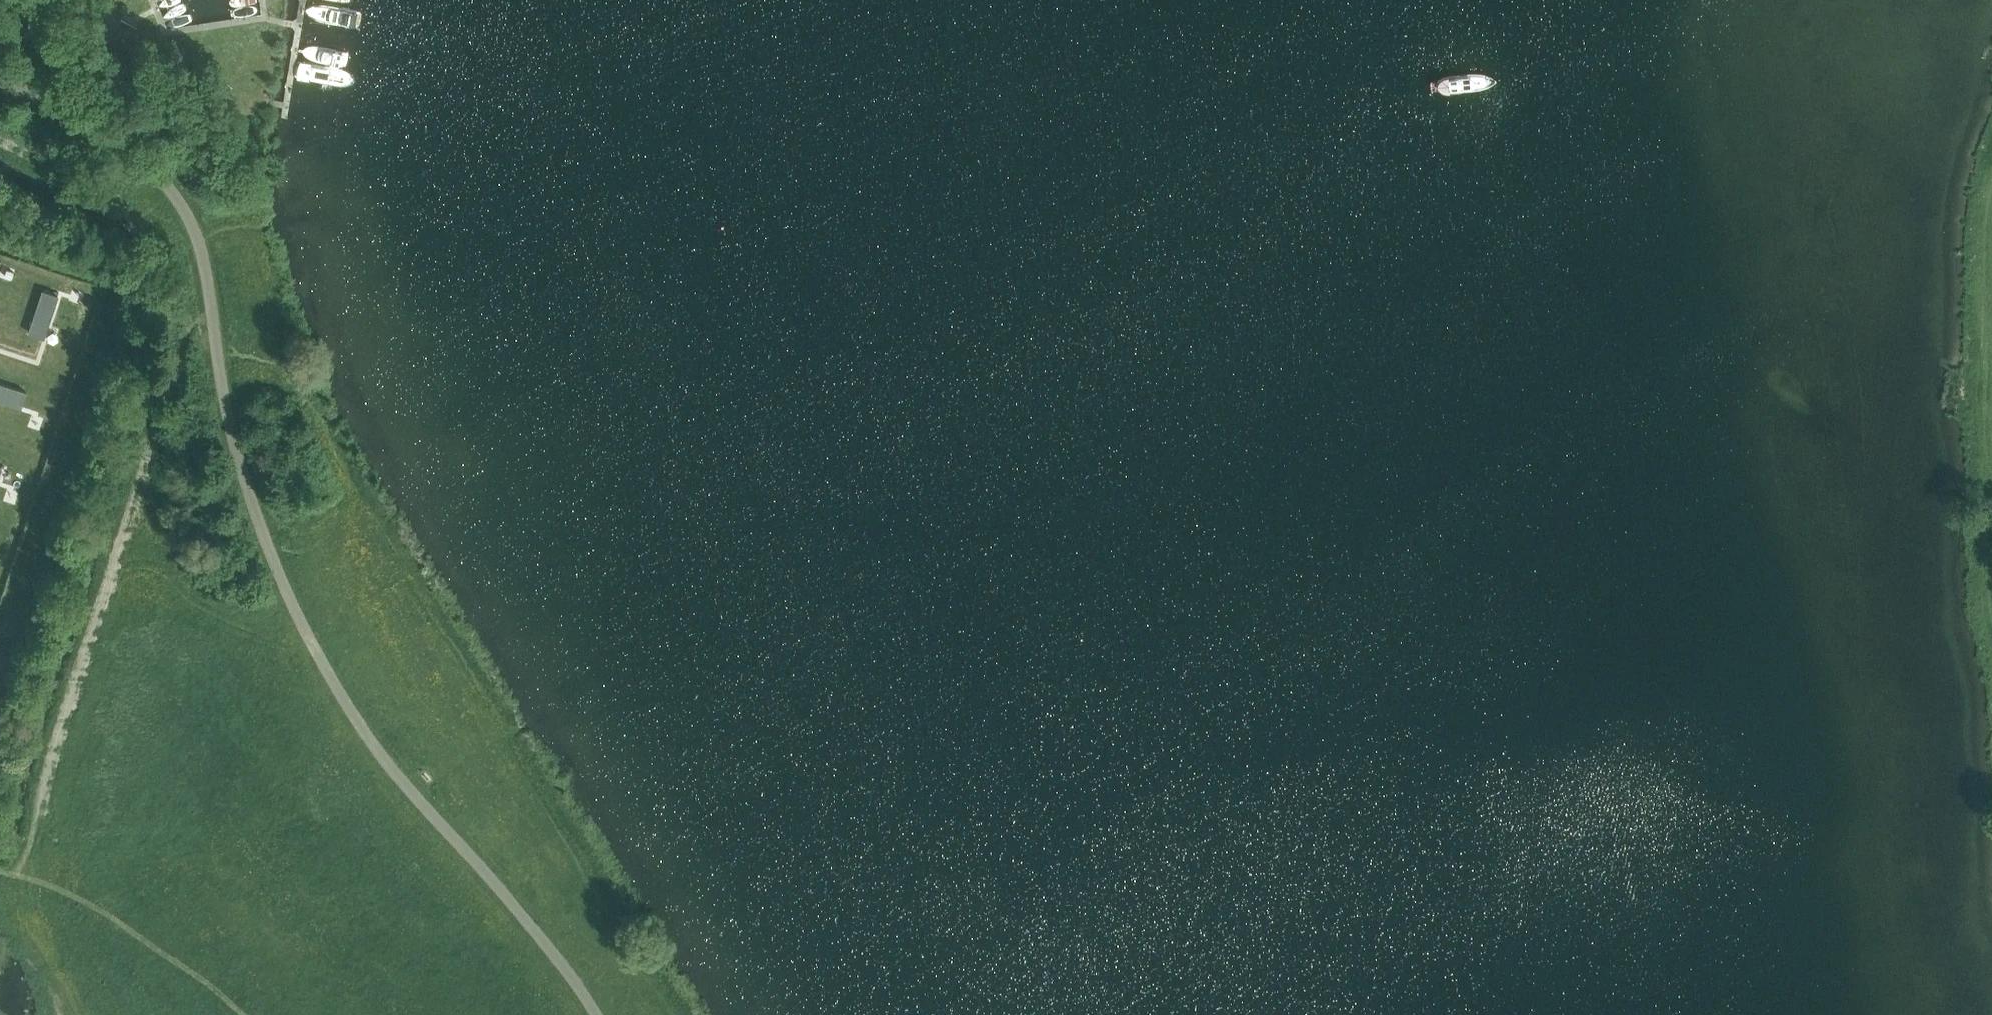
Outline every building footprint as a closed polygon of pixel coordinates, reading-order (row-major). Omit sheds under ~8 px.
[(121,17),(114,31),(128,39),(135,25),(121,17)] [(43,290),(29,332),(44,337),(58,295),(43,290)] [(21,407),(26,392),(0,383),(0,400),(21,407)]
